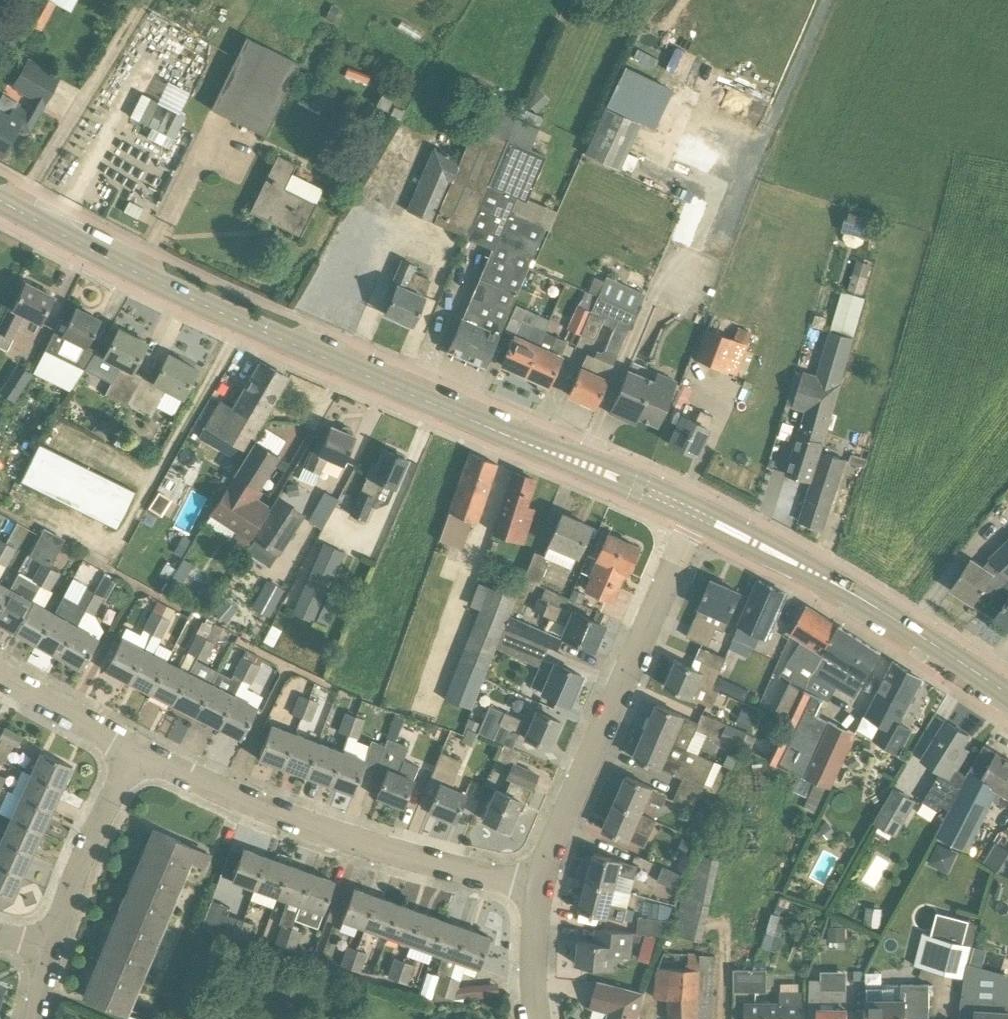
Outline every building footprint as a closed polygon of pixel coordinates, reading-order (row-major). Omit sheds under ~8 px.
[(48,0),(39,0),(27,23),(41,30),(55,3),(48,0)] [(55,3),(70,11),(76,0),(48,0),(55,3)] [(341,8),(332,5),(326,19),(334,23),(341,8)] [(301,64),(247,38),(211,110),(266,136),(301,64)] [(37,118),(60,78),(29,60),(14,87),(33,98),(26,112),(16,107),(19,103),(3,94),(0,99),(0,153),(3,154),(19,125),(30,131),(37,118)] [(181,132),(190,112),(154,95),(145,114),(181,132)] [(473,127),(460,160),(434,223),(465,235),(488,184),(487,184),(507,139),(514,119),(517,113),(485,100),(474,127),(473,127)] [(584,154),(621,170),(622,168),(629,152),(642,123),(605,107),(584,154)] [(507,139),(531,149),(539,130),(514,119),(507,139)] [(545,155),(531,149),(507,139),(487,184),(488,184),(490,185),(483,202),(466,237),(492,249),(479,278),(480,278),(456,333),(448,351),(485,367),(512,304),(529,266),(545,229),(549,230),(557,211),(527,198),(545,155)] [(434,223),(460,160),(432,149),(407,211),(433,222),(434,223)] [(638,157),(629,152),(622,168),(631,172),(638,157)] [(301,237),(317,204),(285,188),(297,164),(278,156),(251,212),(301,237)] [(842,232),(868,240),(875,218),(849,210),(842,232)] [(857,259),(848,291),(863,295),(872,264),(857,259)] [(431,281),(413,273),(416,266),(402,261),(387,297),(392,299),(385,314),(398,319),(397,322),(408,327),(409,324),(412,326),(425,297),(424,296),(431,281)] [(36,335),(54,297),(51,296),(52,293),(43,288),(41,291),(26,283),(14,308),(11,307),(0,328),(0,347),(8,351),(14,340),(12,339),(19,326),(36,335)] [(857,332),(868,297),(845,290),(834,324),(857,332)] [(581,335),(581,334),(591,312),(598,297),(585,291),(578,306),(577,306),(567,329),(581,335)] [(96,352),(88,348),(101,320),(76,308),(69,323),(60,319),(46,350),(85,369),(96,352)] [(623,308),(614,328),(604,351),(617,357),(636,314),(623,308)] [(594,340),(604,318),(591,312),(581,334),(594,340)] [(525,375),(538,347),(550,320),(537,314),(531,326),(521,321),(502,365),(525,375)] [(141,381),(131,376),(148,344),(119,329),(107,354),(98,349),(87,371),(114,385),(108,396),(128,406),(141,381)] [(735,375),(746,344),(706,330),(688,379),(700,385),(708,365),(735,375)] [(831,332),(817,378),(804,374),(794,406),(807,410),(788,474),(812,481),(855,340),(831,332)] [(538,347),(525,375),(549,386),(568,343),(557,338),(551,352),(538,347)] [(569,395),(595,407),(614,366),(587,354),(569,395)] [(153,387),(141,381),(128,406),(152,418),(167,390),(183,398),(198,369),(169,355),(153,387)] [(243,453),(289,378),(261,362),(233,409),(221,402),(199,436),(239,461),(243,453)] [(656,382),(642,376),(646,367),(633,362),(610,413),(635,423),(637,417),(657,426),(677,380),(660,373),(656,382)] [(32,374),(17,365),(7,381),(22,390),(32,374)] [(696,456),(708,429),(714,417),(701,411),(695,423),(682,416),(669,444),(696,456)] [(105,439),(112,427),(104,422),(97,423),(92,432),(105,439)] [(344,465),(348,456),(356,437),(331,426),(324,441),(320,439),(307,469),(319,474),(326,458),(344,465)] [(849,463),(866,468),(875,437),(854,430),(846,457),(850,458),(849,463)] [(138,434),(132,434),(129,440),(132,446),(139,446),(142,440),(138,434)] [(280,456),(256,441),(211,513),(238,531),(231,542),(244,551),(269,512),(251,501),(280,456)] [(22,449),(11,443),(1,463),(1,464),(12,469),(22,449)] [(41,468),(50,449),(39,443),(34,455),(30,462),(41,468)] [(22,449),(12,469),(24,475),(30,462),(34,455),(22,449)] [(52,473),(61,454),(50,449),(41,468),(52,473)] [(395,488),(400,478),(408,460),(406,459),(406,456),(397,452),(396,455),(384,449),(377,465),(373,463),(366,481),(351,515),(365,521),(382,482),(395,488)] [(497,464),(478,456),(469,453),(448,512),(449,512),(439,541),(462,549),(472,520),(477,522),(497,464)] [(824,529),(847,461),(824,453),(801,522),(824,529)] [(61,454),(52,473),(63,478),(72,459),(61,454)] [(72,459),(63,478),(73,483),(83,465),(72,459)] [(289,463),(282,459),(277,467),(284,472),(289,463)] [(41,468),(30,462),(24,475),(21,481),(32,486),(41,468)] [(93,470),(83,465),(73,483),(84,489),(93,470)] [(42,492),(52,473),(41,468),(32,486),(42,492)] [(93,470),(84,489),(95,494),(104,475),(93,470)] [(52,473),(42,492),(53,497),(63,478),(52,473)] [(514,473),(507,492),(494,535),(523,544),(533,513),(525,511),(528,499),(535,480),(514,473)] [(104,475),(95,494),(106,499),(115,480),(104,475)] [(64,502),(73,483),(63,478),(53,497),(64,502)] [(126,486),(115,480),(106,499),(116,505),(126,486)] [(75,508),(84,489),(73,483),(64,502),(75,508)] [(297,483),(286,485),(289,497),(300,495),(297,483)] [(126,486),(116,505),(127,510),(136,491),(126,486)] [(85,513),(95,494),(84,489),(75,508),(85,513)] [(308,522),(322,529),(339,500),(325,492),(308,522)] [(96,518),(106,499),(95,494),(85,513),(96,518)] [(96,518),(107,524),(116,505),(106,499),(96,518)] [(279,499),(270,513),(269,513),(252,538),(255,540),(248,551),(270,567),(278,556),(279,556),(305,516),(279,499)] [(118,529),(127,510),(116,505),(107,524),(118,529)] [(534,553),(530,564),(523,581),(539,587),(551,559),(572,569),(591,527),(563,515),(545,557),(534,553)] [(13,543),(28,550),(35,534),(20,527),(13,543)] [(608,534),(600,553),(597,560),(599,561),(586,590),(612,602),(625,572),(627,574),(638,548),(608,534)] [(183,555),(190,541),(182,537),(174,551),(183,555)] [(984,567),(972,559),(963,572),(952,589),(975,604),(984,591),(993,597),(1007,582),(1007,543),(984,567)] [(0,554),(0,565),(6,568),(16,550),(6,544),(0,554)] [(323,544),(298,602),(293,599),(289,610),(294,612),(293,614),(314,623),(344,552),(323,544)] [(163,576),(172,580),(182,555),(172,552),(163,576)] [(15,633),(31,602),(40,586),(49,569),(41,564),(32,582),(18,574),(9,590),(0,607),(0,624),(15,633)] [(49,569),(40,586),(48,591),(58,573),(49,569)] [(104,576),(95,593),(106,599),(115,582),(104,576)] [(493,588),(515,596),(518,587),(496,579),(493,588)] [(725,632),(730,620),(742,593),(712,581),(688,637),(710,646),(717,629),(725,632)] [(787,594),(768,585),(760,581),(733,636),(753,645),(758,635),(766,638),(787,594)] [(286,593),(268,583),(253,611),(271,620),(286,593)] [(0,585),(0,607),(9,590),(0,585)] [(493,588),(489,586),(478,612),(445,698),(452,701),(472,709),(496,648),(503,628),(508,615),(516,597),(515,596),(493,588)] [(53,614),(54,614),(37,645),(60,657),(76,626),(85,611),(94,593),(85,588),(76,605),(62,598),(53,614)] [(214,588),(198,590),(200,605),(215,603),(214,588)] [(538,597),(532,611),(567,626),(562,637),(593,650),(604,626),(573,612),(573,613),(564,609),(569,600),(545,589),(541,598),(538,597)] [(584,594),(573,589),(569,598),(581,603),(584,594)] [(94,593),(85,611),(93,615),(102,597),(94,593)] [(226,623),(238,610),(225,598),(213,612),(226,623)] [(158,601),(152,611),(163,616),(167,606),(158,601)] [(996,618),(1007,626),(1007,601),(996,618)] [(53,614),(31,602),(15,633),(37,645),(54,614),(53,614)] [(791,716),(805,689),(812,675),(814,671),(842,628),(808,606),(791,633),(802,640),(787,662),(797,668),(776,709),(791,716)] [(163,616),(152,611),(143,629),(153,634),(163,616)] [(503,628),(551,649),(556,651),(562,637),(508,615),(503,628)] [(171,621),(170,620),(163,616),(153,634),(162,639),(171,621)] [(197,634),(198,634),(207,639),(215,622),(207,618),(205,623),(203,622),(197,634)] [(76,626),(60,657),(80,669),(82,670),(99,638),(76,626)] [(551,649),(503,628),(496,648),(540,668),(532,687),(543,691),(542,693),(569,705),(582,676),(555,664),(546,660),(551,649)] [(814,671),(812,675),(839,687),(854,697),(882,653),(842,628),(814,671)] [(181,669),(168,662),(151,693),(174,705),(195,662),(198,657),(207,639),(198,634),(181,669)] [(129,682),(145,650),(122,639),(105,670),(107,671),(129,682)] [(207,639),(198,657),(206,661),(215,643),(207,639)] [(697,659),(703,662),(722,671),(727,659),(702,647),(697,659)] [(168,662),(145,650),(129,682),(151,693),(168,662)] [(247,650),(243,657),(252,662),(256,654),(247,650)] [(256,654),(252,662),(260,666),(264,659),(256,654)] [(234,675),(243,680),(252,662),(243,657),(234,675)] [(714,689),(722,671),(703,662),(700,671),(678,661),(666,687),(685,695),(697,700),(713,707),(719,691),(714,689)] [(880,724),(873,739),(900,755),(913,729),(900,721),(922,679),(893,661),(865,715),(880,724)] [(218,673),(195,662),(174,705),(196,716),(218,673)] [(260,666),(252,662),(243,680),(251,684),(260,666)] [(218,673),(196,716),(219,727),(235,695),(241,684),(243,680),(234,675),(231,680),(218,673)] [(715,688),(724,692),(728,681),(720,677),(715,688)] [(807,778),(807,777),(832,723),(828,721),(819,717),(817,716),(824,699),(805,689),(791,716),(792,717),(789,725),(772,760),(771,762),(781,766),(807,778)] [(258,707),(258,706),(235,695),(219,727),(240,738),(240,739),(241,739),(258,707)] [(293,714),(302,718),(309,699),(300,695),(293,714)] [(302,718),(311,721),(318,703),(309,699),(302,718)] [(647,732),(688,750),(697,729),(742,748),(748,734),(704,714),(700,724),(684,717),(685,716),(659,705),(647,732)] [(478,732),(493,739),(504,744),(513,748),(520,733),(525,735),(524,738),(550,749),(561,722),(536,711),(531,724),(490,706),(478,732)] [(755,714),(743,709),(736,724),(748,729),(755,714)] [(772,717),(789,725),(792,717),(791,716),(776,709),(772,717)] [(357,717),(346,712),(338,731),(350,736),(357,717)] [(350,736),(343,753),(331,786),(353,794),(353,795),(354,795),(365,766),(376,770),(386,746),(372,741),(369,747),(356,742),(357,739),(358,739),(365,720),(357,717),(350,736)] [(469,719),(465,727),(477,732),(480,724),(469,719)] [(942,805),(950,810),(967,778),(955,771),(967,753),(961,750),(970,735),(947,722),(930,749),(923,760),(932,766),(942,772),(924,802),(939,812),(942,805)] [(857,734),(832,723),(807,777),(816,781),(827,787),(832,789),(857,734)] [(261,759),(283,767),(296,735),(272,726),(259,759),(260,759),(261,759)] [(391,727),(387,738),(394,741),(398,730),(391,727)] [(0,737),(18,746),(22,738),(5,729),(0,737)] [(475,747),(481,734),(467,729),(462,742),(475,747)] [(716,762),(688,750),(647,732),(635,758),(661,770),(662,769),(677,776),(678,773),(685,776),(679,790),(700,799),(716,762)] [(283,767),(307,777),(319,744),(296,735),(283,767)] [(749,735),(742,749),(744,749),(751,752),(757,738),(749,735)] [(389,739),(386,746),(376,770),(386,775),(377,797),(403,807),(414,780),(399,774),(410,747),(389,739)] [(343,753),(319,744),(307,777),(331,786),(343,753)] [(521,752),(513,748),(504,744),(497,760),(508,764),(512,757),(518,760),(521,752)] [(969,773),(1007,797),(1007,759),(985,745),(975,762),(969,773)] [(31,776),(62,789),(71,769),(72,766),(42,752),(31,776)] [(462,762),(442,753),(428,784),(438,789),(429,811),(455,822),(466,794),(451,788),(462,762)] [(854,755),(847,759),(853,770),(861,765),(854,755)] [(538,775),(513,764),(513,766),(508,778),(512,780),(506,794),(497,790),(483,820),(508,831),(517,810),(522,812),(538,775)] [(62,789),(31,776),(24,772),(15,794),(21,797),(52,811),(62,789)] [(1007,803),(1007,797),(969,773),(967,778),(950,810),(937,836),(968,852),(979,830),(994,801),(1006,807),(1007,803)] [(616,803),(642,815),(648,800),(663,807),(668,795),(653,788),(627,776),(616,803)] [(816,811),(827,787),(816,781),(805,806),(816,811)] [(675,800),(695,810),(700,799),(679,790),(675,800)] [(897,790),(877,824),(894,834),(914,800),(897,790)] [(52,811),(21,797),(12,819),(42,832),(52,811)] [(712,804),(700,799),(695,810),(707,814),(712,804)] [(657,821),(642,815),(616,803),(604,830),(630,841),(645,848),(657,821)] [(12,819),(0,813),(0,839),(2,840),(33,854),(42,832),(12,819)] [(830,840),(838,834),(827,821),(820,827),(830,840)] [(146,847),(149,849),(185,863),(187,858),(206,866),(210,855),(175,840),(176,839),(154,830),(146,847)] [(689,858),(696,844),(684,838),(677,852),(689,858)] [(2,840),(0,844),(0,865),(23,876),(33,854),(2,840)] [(958,852),(939,842),(928,863),(947,873),(958,852)] [(998,844),(987,863),(1007,875),(1007,851),(998,844)] [(174,888),(177,882),(185,863),(149,849),(144,861),(141,860),(136,872),(139,873),(174,888)] [(254,890),(266,857),(247,850),(243,849),(231,882),(254,890)] [(697,853),(675,934),(701,941),(722,859),(697,853)] [(588,882),(616,889),(620,874),(635,878),(639,866),(623,862),(623,861),(595,854),(588,882)] [(266,857),(254,890),(277,899),(289,866),(266,857)] [(0,865),(0,893),(13,899),(14,896),(23,876),(0,865)] [(289,866),(277,899),(287,902),(279,924),(282,925),(276,943),(285,947),(292,928),(300,907),(312,874),(289,866)] [(664,867),(658,881),(682,891),(688,877),(664,867)] [(164,913),(167,907),(174,888),(139,873),(133,886),(130,885),(125,897),(129,898),(164,913)] [(312,874),(300,907),(323,915),(335,882),(332,880),(332,881),(312,874)] [(616,889),(588,882),(580,910),(608,917),(625,921),(628,908),(612,904),(616,889)] [(342,920),(365,928),(376,897),(357,890),(354,888),(342,920)] [(376,897),(365,928),(388,937),(399,905),(376,897)] [(153,939),(156,932),(164,913),(129,898),(123,911),(120,909),(115,923),(118,924),(153,939)] [(222,906),(211,902),(202,927),(214,931),(222,906)] [(660,903),(658,920),(669,921),(674,907),(660,903)] [(399,905),(388,937),(411,945),(422,913),(399,905)] [(881,928),(883,908),(867,906),(865,926),(881,928)] [(422,913),(411,945),(434,953),(445,921),(422,913)] [(762,948),(777,952),(786,916),(773,913),(762,948)] [(940,938),(964,944),(969,921),(946,915),(940,938)] [(237,938),(243,921),(233,917),(227,935),(237,938)] [(658,920),(640,918),(638,933),(644,934),(665,937),(671,921),(669,921),(658,920)] [(243,921),(237,938),(247,942),(253,924),(243,921)] [(445,921),(434,953),(443,956),(437,973),(440,973),(434,992),(444,996),(451,977),(457,961),(468,929),(445,921)] [(143,963),(146,957),(153,939),(118,924),(112,937),(109,935),(104,947),(107,949),(143,963)] [(846,926),(831,926),(831,941),(846,941),(846,926)] [(301,931),(292,928),(285,947),(294,950),(301,931)] [(468,929),(457,961),(465,964),(479,969),(491,937),(488,935),(487,936),(468,929)] [(602,944),(580,941),(578,965),(615,969),(616,956),(631,958),(633,942),(643,943),(644,934),(638,933),(638,934),(634,934),(634,933),(604,929),(602,944)] [(962,978),(967,961),(971,946),(964,944),(940,938),(924,934),(916,966),(962,978)] [(643,960),(651,961),(655,936),(647,935),(643,960)] [(350,969),(357,950),(348,947),(341,966),(350,969)] [(978,966),(983,950),(973,947),(968,963),(978,966)] [(133,988),(135,982),(143,963),(107,949),(102,961),(99,960),(94,972),(97,973),(133,988)] [(366,954),(357,950),(350,969),(359,972),(366,954)] [(237,954),(234,964),(251,970),(255,960),(237,954)] [(717,956),(664,954),(659,967),(657,998),(671,999),(670,1018),(714,1018),(717,956)] [(398,981),(405,962),(395,959),(389,978),(398,981)] [(414,965),(405,962),(398,981),(407,984),(414,965)] [(766,991),(766,970),(736,971),(735,991),(766,991)] [(84,997),(123,1013),(133,988),(97,973),(92,986),(89,985),(84,997)] [(458,980),(451,977),(444,996),(453,999),(456,987),(458,980)] [(810,1015),(820,1015),(819,1018),(848,1018),(848,1009),(847,1009),(847,989),(823,989),(823,980),(811,980),(810,1015)] [(600,982),(593,1007),(611,1011),(609,1018),(637,1018),(644,994),(600,982)] [(452,1000),(477,998),(475,986),(475,985),(456,987),(453,999),(452,1000)] [(867,1000),(867,1018),(906,1018),(906,1011),(930,1011),(930,985),(893,985),(884,988),(867,988),(867,1000)] [(782,992),(782,1005),(748,1005),(748,1018),(802,1018),(802,1005),(800,1005),(800,992),(782,992)] [(963,1000),(962,1018),(1007,1018),(1007,1003),(963,1000)]
